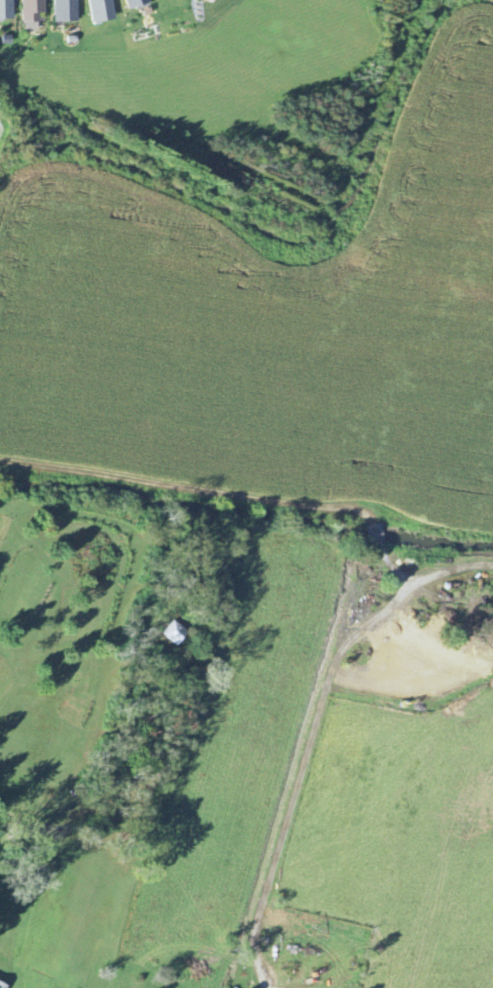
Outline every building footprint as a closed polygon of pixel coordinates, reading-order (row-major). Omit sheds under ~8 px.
[(14,21),(13,0),(0,0),(0,22),(14,21)] [(39,16),(46,16),(45,0),(22,0),(23,32),(40,32),(39,16)] [(55,24),(79,24),(78,0),(55,0),(55,24)] [(113,0),(90,0),(92,25),(115,23),(113,0)] [(151,5),(150,0),(126,0),(130,12),(151,5)] [(162,635),(177,648),(190,635),(175,622),(162,635)]
